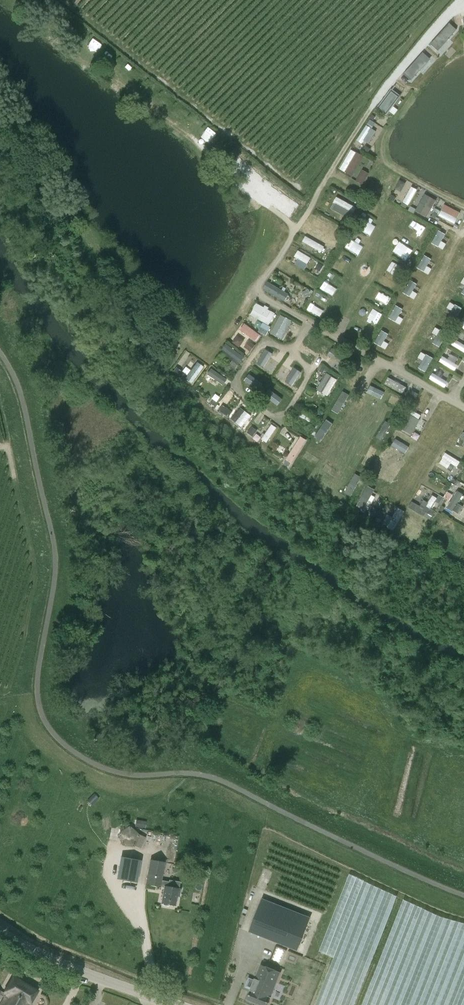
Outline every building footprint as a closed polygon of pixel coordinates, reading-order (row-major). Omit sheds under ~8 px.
[(442,26),(448,39),(463,31),(463,26),(460,17),(442,26)] [(417,53),(431,64),(444,48),(431,37),(417,53)] [(400,76),(416,87),(427,70),(410,60),(400,76)] [(385,114),(401,97),(392,89),(377,106),(385,114)] [(163,109),(171,102),(165,96),(157,103),(163,109)] [(376,130),(372,128),(375,123),(369,119),(357,139),(367,145),(376,130)] [(339,168),(352,176),(364,156),(351,148),(339,168)] [(237,172),(250,169),(248,160),(235,163),(237,172)] [(355,179),(362,184),(369,173),(362,169),(355,179)] [(246,184),(262,179),(260,171),(244,176),(246,184)] [(274,182),(258,185),(260,194),(276,190),(274,182)] [(403,201),(409,204),(417,188),(411,186),(403,201)] [(271,202),(288,200),(287,192),(270,194),(271,202)] [(415,210),(427,217),(436,200),(424,193),(415,210)] [(350,219),(357,207),(336,196),(330,209),(350,219)] [(444,204),(438,216),(454,224),(460,212),(444,204)] [(331,242),(335,234),(312,224),(308,231),(331,242)] [(437,230),(432,242),(441,245),(446,233),(437,230)] [(302,241),(322,252),(326,246),(305,235),(302,241)] [(392,250),(405,261),(414,250),(400,239),(392,250)] [(347,241),(344,250),(359,255),(362,247),(347,241)] [(298,258),(295,263),(305,269),(312,257),(298,249),(294,256),(298,258)] [(423,255),(418,268),(425,271),(430,257),(423,255)] [(320,271),(323,265),(318,262),(315,269),(320,271)] [(268,280),(263,287),(287,302),(291,296),(268,280)] [(418,292),(413,290),(417,283),(410,280),(403,292),(415,298),(418,292)] [(450,301),(447,307),(452,310),(450,315),(457,318),(462,307),(450,301)] [(270,324),(275,312),(255,303),(250,315),(270,324)] [(389,318),(400,323),(403,318),(399,317),(403,308),(395,304),(389,318)] [(255,342),(261,335),(245,322),(239,329),(255,342)] [(436,327),(433,332),(437,335),(432,342),(439,347),(447,334),(436,327)] [(389,343),(385,340),(388,333),(381,329),(374,342),(386,349),(389,343)] [(247,354),(254,345),(238,332),(231,340),(247,354)] [(453,338),(450,344),(463,351),(463,344),(453,338)] [(220,350),(237,365),(243,358),(226,343),(220,350)] [(421,351),(418,357),(422,360),(418,367),(426,371),(434,358),(421,351)] [(456,370),(459,364),(442,356),(439,362),(456,370)] [(195,361),(185,379),(193,383),(202,365),(195,361)] [(206,375),(223,384),(227,377),(210,368),(206,375)] [(327,372),(316,389),(328,396),(339,379),(327,372)] [(433,372),(429,378),(445,388),(449,382),(433,372)] [(384,384),(403,394),(407,384),(388,375),(384,384)] [(411,390),(408,396),(416,400),(419,393),(411,390)] [(220,405),(218,411),(229,416),(232,409),(220,405)] [(231,421),(242,428),(251,414),(240,407),(231,421)] [(414,434),(421,414),(408,409),(401,429),(414,434)] [(261,439),(267,443),(277,427),(271,423),(261,439)] [(285,460),(291,464),(307,439),(300,435),(285,460)] [(389,474),(399,455),(391,450),(380,469),(389,474)] [(439,465),(455,472),(461,457),(446,450),(439,465)] [(329,461),(319,477),(326,482),(336,465),(329,461)] [(375,496),(372,495),(375,489),(366,485),(357,506),(368,511),(375,496)] [(450,499),(456,489),(450,486),(444,496),(450,499)] [(458,490),(445,508),(450,512),(463,494),(458,490)] [(423,499),(420,505),(412,501),(409,507),(430,519),(443,496),(439,494),(437,498),(432,495),(428,501),(423,499)] [(392,516),(388,514),(382,524),(394,531),(405,510),(398,506),(392,516)] [(118,832),(120,845),(134,848),(135,846),(141,849),(146,838),(140,835),(129,826),(118,832)] [(140,861),(120,857),(116,879),(137,882),(140,861)] [(145,884),(160,887),(161,881),(165,862),(150,859),(145,884)] [(265,888),(271,872),(264,869),(259,885),(265,888)] [(180,889),(178,889),(179,883),(169,881),(168,882),(161,881),(160,887),(164,887),(161,903),(163,903),(162,905),(167,906),(168,904),(175,905),(177,896),(179,896),(180,889)] [(261,899),(249,930),(297,949),(310,918),(261,899)] [(245,987),(251,990),(247,1000),(261,1004),(267,1004),(280,972),(260,965),(254,980),(248,978),(245,987)] [(12,976),(3,992),(0,990),(0,997),(0,996),(4,998),(0,1004),(31,1004),(30,1003),(37,991),(12,976)]
